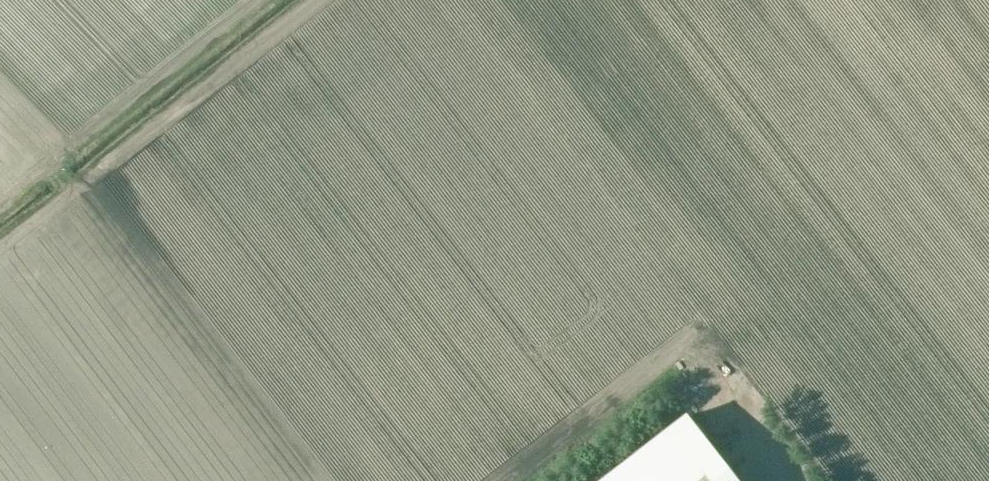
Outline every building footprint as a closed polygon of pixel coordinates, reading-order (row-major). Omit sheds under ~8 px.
[(606,480),(736,480),(687,418),(606,480)]
